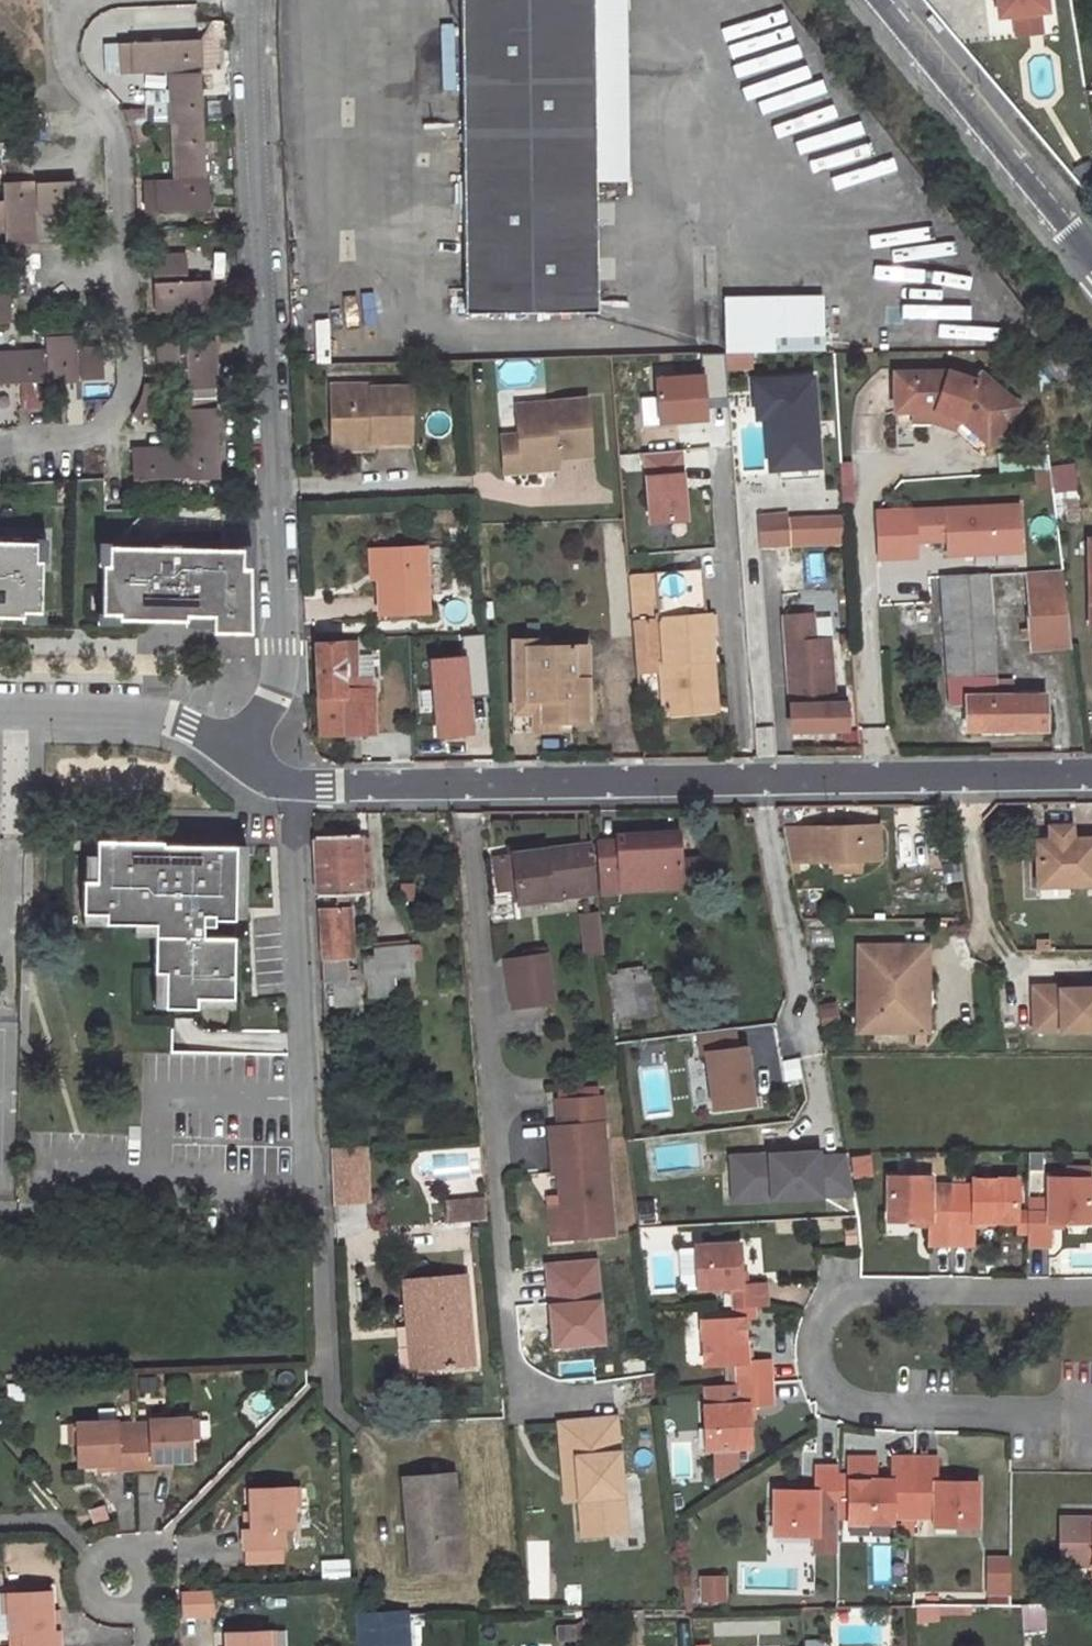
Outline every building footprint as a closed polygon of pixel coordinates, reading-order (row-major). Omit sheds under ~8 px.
[(465,314),(596,313),(594,176),(594,122),(592,0),(461,0),(465,314)] [(594,122),(594,176),(624,176),(621,0),(592,0),(594,122)] [(1045,0),(996,0),(998,18),(1047,13),(1045,0)] [(207,113),(203,26),(126,27),(127,58),(175,57),(176,115),(207,113)] [(152,116),(151,100),(131,100),(137,117),(152,116)] [(148,200),(210,198),(207,113),(176,115),(178,171),(148,171),(148,200)] [(152,116),(137,117),(137,131),(159,130),(159,116),(152,116)] [(0,142),(0,159),(28,159),(29,142),(0,142)] [(81,210),(81,179),(14,180),(14,196),(15,227),(15,240),(40,239),(40,210),(81,210)] [(0,196),(0,227),(15,227),(14,196),(0,196)] [(179,250),(150,251),(152,304),(213,303),(212,275),(181,275),(179,250)] [(16,317),(16,287),(0,287),(0,318),(16,317)] [(769,302),(771,356),(820,354),(818,301),(769,302)] [(720,303),(722,357),(771,356),(769,302),(720,303)] [(81,323),(52,323),(52,347),(52,377),(108,376),(107,346),(82,346),(81,323)] [(217,395),(215,339),(159,341),(160,371),(189,370),(189,396),(217,395)] [(52,377),(52,347),(0,348),(0,378),(52,377)] [(721,357),(697,357),(699,379),(653,382),(656,426),(703,423),(702,403),(725,401),(721,357)] [(973,381),(947,373),(896,374),(896,405),(939,404),(937,412),(959,418),(961,411),(977,424),(1003,393),(980,374),(973,381)] [(778,472),(779,481),(817,478),(811,377),(748,381),(750,421),(760,420),(763,473),(778,472)] [(161,380),(145,381),(146,396),(158,396),(162,395),(161,380)] [(409,389),(371,390),(371,387),(330,389),(331,434),(372,433),(372,445),(410,444),(409,389)] [(1003,393),(977,424),(961,411),(959,418),(988,442),(1018,406),(1003,393)] [(135,474),(220,473),(217,395),(189,396),(192,443),(135,445),(135,474)] [(145,412),(159,412),(158,396),(146,396),(139,408),(145,412)] [(638,397),(640,428),(654,427),(652,396),(638,397)] [(586,402),(515,408),(517,433),(519,451),(589,446),(586,402)] [(897,413),(937,412),(939,404),(896,405),(897,413)] [(959,418),(937,412),(934,425),(954,432),(959,418)] [(332,446),(372,445),(372,433),(331,434),(332,446)] [(519,451),(517,433),(500,434),(503,470),(556,466),(555,455),(590,452),(589,446),(519,451)] [(643,454),(649,523),(685,521),(679,451),(643,454)] [(1074,464),(1050,465),(1054,523),(1078,521),(1074,464)] [(1021,554),(1019,505),(908,510),(910,543),(943,541),(944,557),(1021,554)] [(759,548),(790,546),(788,520),(788,513),(757,515),(759,548)] [(788,520),(790,546),(841,543),(839,517),(788,520)] [(0,541),(0,616),(24,616),(24,623),(43,624),(44,541),(0,541)] [(102,544),(100,621),(120,621),(120,617),(186,619),(185,626),(214,627),(214,631),(250,632),(251,548),(102,544)] [(426,612),(423,548),(375,550),(376,578),(376,579),(377,614),(426,612)] [(376,578),(375,550),(366,550),(368,579),(376,578)] [(1061,570),(1024,572),(1027,601),(1064,598),(1061,570)] [(996,682),(988,575),(940,578),(950,707),(965,706),(966,731),(1044,731),(1043,696),(1013,697),(1012,681),(996,682)] [(659,621),(662,665),(657,665),(660,715),(703,712),(700,664),(710,663),(706,618),(699,619),(696,576),(629,579),(633,622),(659,621)] [(1064,598),(1027,601),(1029,617),(1066,614),(1064,598)] [(1066,614),(1029,617),(1032,651),(1070,648),(1066,614)] [(791,730),(845,730),(845,703),(833,703),(828,642),(814,644),(811,616),(784,618),(791,706),(791,730)] [(509,642),(510,734),(544,734),(544,725),(538,725),(538,698),(523,698),(522,656),(538,656),(537,641),(509,642)] [(315,644),(320,734),(345,733),(372,732),(370,698),(346,699),(345,689),(342,643),(315,644)] [(426,656),(431,737),(470,734),(465,653),(426,656)] [(522,656),(523,698),(538,698),(538,725),(544,725),(590,724),(590,680),(582,680),(582,655),(538,656),(522,656)] [(700,664),(703,712),(713,711),(710,663),(700,664)] [(370,687),(345,689),(346,699),(370,698),(370,687)] [(1073,840),(1071,829),(1065,824),(1053,825),(1048,831),(1047,841),(1035,842),(1037,882),(1069,881),(1069,886),(1091,886),(1091,840),(1073,840)] [(878,837),(877,825),(863,826),(863,837),(878,837)] [(863,837),(863,826),(783,829),(790,863),(836,861),(857,861),(879,860),(878,837),(863,837)] [(363,894),(359,836),(314,837),(317,897),(363,894)] [(618,842),(596,842),(601,891),(688,887),(687,872),(679,872),(679,861),(677,836),(618,839),(618,842)] [(161,842),(95,841),(95,856),(95,881),(82,881),(82,914),(104,914),(104,924),(133,925),(154,925),(154,937),(153,973),(163,973),(163,1008),(195,1009),(195,998),(232,999),(233,938),(201,937),(201,926),(213,926),(213,920),(233,921),(234,847),(161,846),(161,842)] [(542,844),(512,848),(513,856),(517,890),(519,906),(595,895),(588,844),(543,851),(542,844)] [(234,847),(233,921),(244,921),(245,847),(234,847)] [(83,855),(82,881),(95,881),(95,856),(83,855)] [(494,858),(498,892),(517,890),(513,856),(494,858)] [(687,872),(686,860),(679,861),(679,872),(687,872)] [(836,861),(836,873),(858,873),(857,861),(836,861)] [(347,979),(343,909),(318,910),(321,980),(347,979)] [(104,914),(82,914),(81,924),(104,924),(104,914)] [(581,919),(583,937),(601,935),(599,917),(581,919)] [(133,925),(133,937),(154,937),(154,925),(133,925)] [(585,955),(604,953),(601,935),(583,937),(585,955)] [(859,946),(859,1031),(914,1031),(914,969),(928,969),(928,946),(859,946)] [(412,975),(409,947),(371,950),(372,958),(362,959),(363,980),(412,975)] [(533,959),(497,962),(502,1008),(538,1005),(533,959)] [(928,969),(914,969),(914,1031),(916,1031),(926,1030),(928,1031),(928,969)] [(633,975),(612,978),(617,1020),(639,1017),(633,975)] [(639,1017),(653,1015),(649,977),(633,975),(639,1017)] [(1033,986),(1034,1030),(1060,1029),(1060,1031),(1091,1030),(1091,988),(1060,989),(1060,986),(1033,986)] [(696,1033),(698,1054),(705,1053),(712,1110),(751,1105),(744,1047),(736,1048),(734,1028),(696,1033)] [(916,1031),(916,1042),(926,1042),(926,1030),(916,1031)] [(561,1127),(549,1128),(553,1174),(558,1174),(561,1213),(566,1213),(568,1239),(611,1235),(599,1097),(559,1101),(561,1127)] [(742,1168),(744,1200),(853,1195),(847,1157),(819,1158),(818,1153),(769,1155),(770,1166),(742,1168)] [(364,1155),(331,1157),(333,1200),(368,1197),(364,1155)] [(731,1157),(733,1201),(744,1200),(742,1168),(770,1166),(769,1155),(731,1157)] [(892,1177),(891,1222),(932,1223),(932,1246),(976,1246),(976,1223),(1020,1223),(1020,1233),(1031,1233),(1031,1246),(1053,1246),(1053,1223),(1091,1224),(1091,1179),(1053,1178),(1052,1214),(1020,1214),(1021,1181),(976,1181),(976,1188),(934,1187),(934,1177),(892,1177)] [(482,1198),(444,1201),(446,1220),(484,1217),(482,1198)] [(561,1213),(548,1215),(550,1241),(568,1239),(566,1213),(561,1213)] [(738,1245),(693,1247),(696,1289),(731,1287),(733,1319),(700,1321),(703,1366),(736,1364),(738,1406),(702,1408),(705,1450),(749,1447),(747,1407),(770,1405),(768,1361),(745,1362),(743,1320),(752,1319),(752,1307),(765,1306),(764,1284),(740,1286),(738,1245)] [(465,1276),(404,1282),(409,1326),(424,1324),(428,1367),(473,1363),(465,1276)] [(409,1326),(412,1368),(428,1367),(424,1324),(409,1326)] [(149,1433),(133,1433),(134,1467),(172,1466),(172,1459),(191,1458),(190,1416),(148,1418),(149,1433)] [(615,1418),(558,1423),(563,1479),(577,1478),(579,1500),(582,1536),(607,1534),(606,1518),(623,1516),(615,1418)] [(117,1419),(75,1421),(77,1463),(96,1462),(97,1469),(134,1467),(133,1433),(117,1434),(117,1419)] [(936,1457),(891,1457),(891,1480),(836,1479),(836,1468),(814,1468),(814,1489),(773,1489),(772,1534),(814,1534),(815,1499),(846,1499),(846,1522),(891,1522),(891,1516),(933,1516),(933,1526),(976,1526),(976,1481),(935,1480),(936,1457)] [(452,1475),(404,1479),(407,1520),(412,1520),(416,1568),(454,1564),(449,1496),(454,1495),(452,1475)] [(577,1478),(563,1479),(565,1501),(579,1500),(577,1478)] [(250,1489),(250,1512),(251,1529),(243,1529),(244,1549),(282,1547),(282,1529),(293,1528),(291,1486),(250,1489)] [(454,1564),(459,1564),(454,1495),(449,1496),(454,1564)] [(251,1529),(250,1512),(242,1512),(243,1529),(251,1529)] [(625,1533),(623,1516),(606,1518),(607,1534),(625,1533)] [(1057,1519),(1057,1566),(1090,1567),(1089,1575),(1091,1575),(1091,1528),(1091,1520),(1057,1519)] [(407,1520),(410,1569),(416,1568),(412,1520),(407,1520)] [(282,1547),(244,1549),(244,1563),(283,1562),(282,1547)] [(984,1595),(1009,1595),(1009,1556),(984,1556),(984,1595)] [(211,1590),(181,1592),(182,1615),(212,1614),(211,1590)] [(8,1593),(10,1634),(24,1634),(25,1645),(59,1645),(57,1610),(51,1610),(50,1591),(8,1593)] [(367,1645),(385,1645),(384,1615),(366,1615),(367,1645)] [(267,1630),(225,1631),(226,1645),(268,1645),(267,1630)] [(1045,1631),(1046,1645),(1064,1645),(1064,1630),(1045,1631)]
